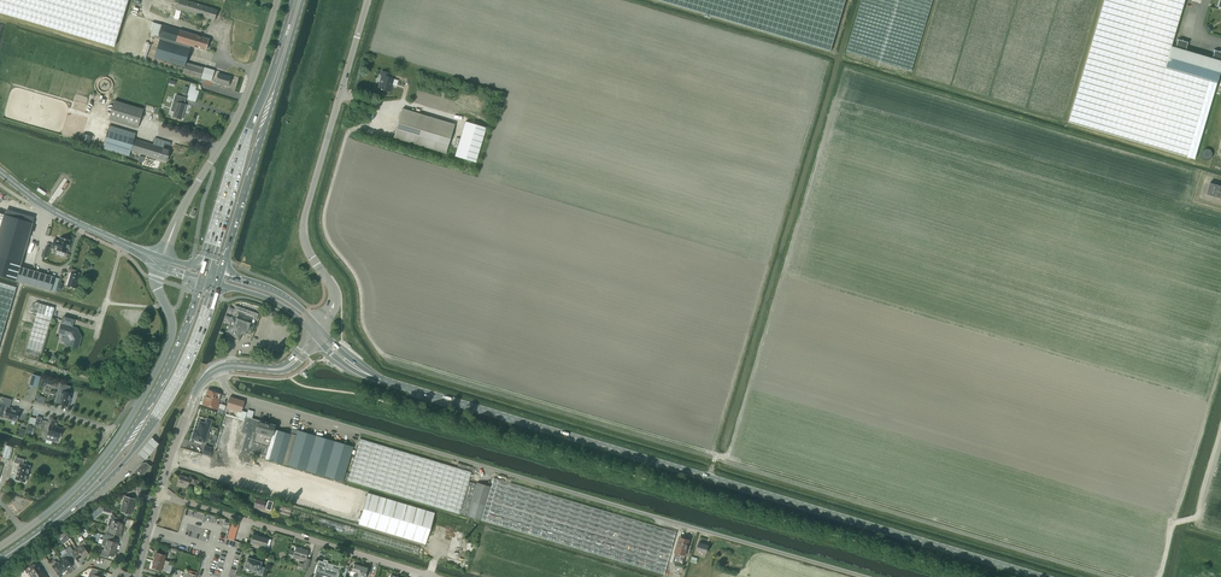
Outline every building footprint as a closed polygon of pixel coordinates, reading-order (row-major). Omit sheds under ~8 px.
[(114,46),(128,0),(0,0),(0,11),(114,46)] [(186,0),(179,0),(176,9),(214,20),(218,10),(186,0)] [(659,0),(737,24),(739,24),(832,52),(847,0),(657,0),(659,0)] [(846,51),(871,59),(870,62),(891,69),(892,65),(911,71),(933,0),(862,0),(846,51)] [(1171,46),(1185,0),(1104,0),(1069,122),(1195,159),(1217,83),(1165,67),(1171,46)] [(151,34),(158,36),(161,25),(156,24),(154,23),(151,34)] [(160,36),(175,41),(178,30),(162,25),(161,25),(158,36),(160,36)] [(175,41),(190,45),(205,50),(205,49),(207,49),(208,45),(207,44),(209,39),(178,30),(175,41)] [(175,41),(160,36),(154,57),(184,66),(190,45),(175,41)] [(1171,46),(1165,67),(1217,83),(1220,70),(1220,52),(1215,50),(1212,58),(1185,50),(1188,42),(1178,39),(1176,47),(1171,46)] [(200,78),(203,67),(186,62),(183,74),(200,78)] [(214,70),(209,69),(204,67),(200,78),(211,81),(214,70)] [(378,90),(390,93),(394,80),(389,79),(390,75),(381,72),(380,77),(382,78),(381,84),(379,83),(378,90)] [(217,73),(215,83),(227,86),(230,77),(217,73)] [(185,105),(181,103),(183,97),(176,95),(171,110),(174,111),(172,117),(181,119),(185,105)] [(138,127),(143,109),(114,100),(108,119),(138,127)] [(446,153),(455,124),(403,109),(394,137),(446,153)] [(476,162),(486,128),(466,122),(455,156),(476,162)] [(166,161),(170,150),(134,139),(136,133),(109,125),(102,148),(129,156),(130,151),(166,161)] [(170,147),(172,141),(157,136),(155,143),(170,147)] [(1210,183),(1207,195),(1220,199),(1220,186),(1210,183)] [(50,290),(54,276),(19,266),(33,222),(0,212),(0,275),(50,290)] [(54,239),(52,246),(57,248),(56,250),(66,253),(68,249),(70,244),(69,244),(70,240),(60,237),(59,241),(54,239)] [(71,272),(67,286),(76,288),(80,275),(80,273),(75,271),(76,270),(69,268),(68,271),(71,272)] [(16,287),(0,282),(0,341),(16,287)] [(55,307),(39,303),(36,302),(31,305),(29,310),(37,312),(25,352),(40,356),(55,307)] [(227,330),(232,332),(230,337),(239,340),(239,338),(241,333),(242,334),(244,334),(246,333),(246,331),(247,331),(252,333),(255,323),(259,313),(236,306),(232,315),(227,330)] [(81,337),(77,328),(76,328),(61,324),(58,333),(66,336),(69,342),(68,345),(78,348),(81,337)] [(55,402),(58,403),(68,406),(68,405),(69,405),(70,402),(69,401),(72,393),(69,392),(70,386),(61,383),(59,388),(61,388),(60,390),(59,390),(55,402)] [(208,390),(205,398),(204,402),(203,404),(218,409),(217,412),(222,414),(225,405),(220,403),(220,404),(217,404),(221,394),(208,390)] [(2,397),(0,404),(0,407),(3,408),(1,416),(12,419),(12,420),(16,421),(16,420),(17,421),(20,411),(9,408),(11,399),(2,397)] [(229,397),(226,407),(227,408),(237,411),(241,412),(241,411),(244,401),(230,397),(229,397)] [(237,411),(236,416),(245,419),(245,416),(246,417),(247,413),(246,413),(241,411),(241,412),(237,411)] [(250,452),(265,456),(274,429),(275,425),(246,417),(245,416),(245,419),(241,431),(247,433),(242,451),(250,453),(250,452)] [(48,434),(46,439),(55,442),(57,437),(60,438),(61,434),(61,433),(62,433),(63,430),(62,430),(63,428),(55,426),(56,424),(57,421),(52,419),(50,419),(49,423),(52,423),(51,425),(48,434)] [(204,442),(211,420),(207,419),(205,423),(200,422),(196,433),(193,433),(192,438),(204,442)] [(274,429),(265,456),(265,458),(343,481),(353,446),(298,430),(296,435),(274,429)] [(152,437),(138,454),(145,460),(159,444),(152,437)] [(348,480),(467,516),(476,484),(469,482),(471,472),(361,438),(348,480)] [(210,456),(212,448),(205,446),(202,453),(210,456)] [(16,457),(14,462),(20,463),(15,479),(25,482),(30,466),(23,464),(24,460),(16,457)] [(151,466),(150,466),(146,462),(142,462),(141,464),(134,472),(141,478),(151,466)] [(197,485),(199,481),(180,475),(177,485),(186,488),(186,485),(188,485),(188,482),(197,485)] [(491,486),(481,520),(544,539),(626,564),(663,575),(666,564),(674,535),(675,533),(493,478),(492,481),(491,486)] [(467,516),(481,520),(491,486),(477,482),(476,484),(467,516)] [(140,492),(143,484),(138,483),(138,484),(135,483),(133,490),(140,492)] [(425,544),(434,513),(367,493),(358,524),(425,544)] [(130,515),(135,499),(127,496),(124,505),(121,506),(120,512),(130,515)] [(268,500),(267,502),(256,498),(254,506),(259,508),(259,509),(261,509),(262,509),(263,509),(264,505),(266,506),(265,509),(270,510),(273,501),(268,500)] [(357,524),(361,512),(328,502),(325,514),(357,524)] [(111,516),(109,521),(108,526),(110,526),(122,530),(123,523),(118,522),(119,518),(111,516)] [(105,536),(113,538),(114,534),(120,536),(122,530),(110,526),(109,531),(107,530),(105,536)] [(265,547),(267,538),(252,534),(250,542),(265,547)] [(104,535),(101,545),(102,545),(104,546),(116,549),(118,543),(112,541),(113,538),(105,536),(104,535)] [(685,555),(689,540),(680,537),(675,552),(685,555)] [(76,548),(83,558),(89,554),(85,549),(88,547),(83,540),(79,544),(80,546),(76,548)] [(698,542),(696,550),(706,552),(708,545),(698,542)] [(116,549),(104,546),(103,550),(101,550),(99,555),(107,557),(108,554),(114,556),(116,549)] [(307,568),(310,559),(306,558),(308,550),(296,547),(293,555),(299,557),(299,559),(303,560),(304,559),(306,559),(305,561),(304,561),(302,566),(307,568)] [(67,552),(72,559),(74,557),(78,562),(83,558),(76,548),(73,551),(71,549),(67,552)] [(60,560),(66,570),(72,566),(68,561),(72,559),(67,552),(62,555),(63,557),(60,560)] [(154,560),(168,564),(169,561),(164,560),(165,555),(156,552),(154,560)] [(247,557),(244,567),(257,571),(257,573),(263,575),(265,567),(260,566),(262,562),(247,557)] [(50,563),(50,564),(55,572),(56,572),(58,570),(61,573),(66,570),(60,560),(56,562),(54,560),(50,563)] [(168,564),(154,560),(152,567),(166,572),(168,564)] [(313,576),(323,576),(326,576),(337,576),(340,567),(318,560),(313,576)] [(24,569),(24,570),(27,574),(29,576),(31,576),(41,570),(38,564),(33,568),(31,565),(24,569)] [(361,566),(354,564),(352,571),(355,572),(354,575),(353,575),(352,576),(357,576),(361,566)] [(357,576),(365,576),(366,573),(368,573),(369,569),(367,569),(368,568),(361,566),(357,576)] [(88,576),(103,576),(98,576),(99,572),(98,572),(98,570),(92,568),(91,570),(90,573),(89,573),(88,576)]
